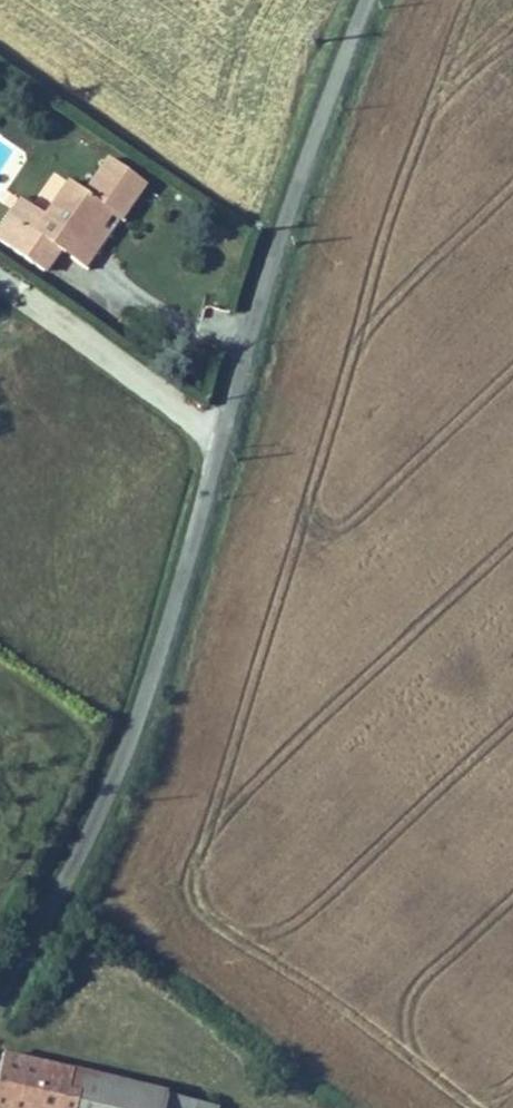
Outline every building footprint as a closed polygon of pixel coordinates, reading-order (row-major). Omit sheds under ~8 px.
[(148,199),(119,178),(109,193),(100,187),(78,218),(64,209),(53,225),(45,235),(35,228),(28,237),(16,228),(4,246),(52,280),(64,262),(75,270),(98,236),(114,247),(148,199)] [(30,209),(16,228),(28,237),(35,228),(45,235),(53,225),(30,209)] [(8,1107),(240,1107),(19,1058),(8,1107)]
